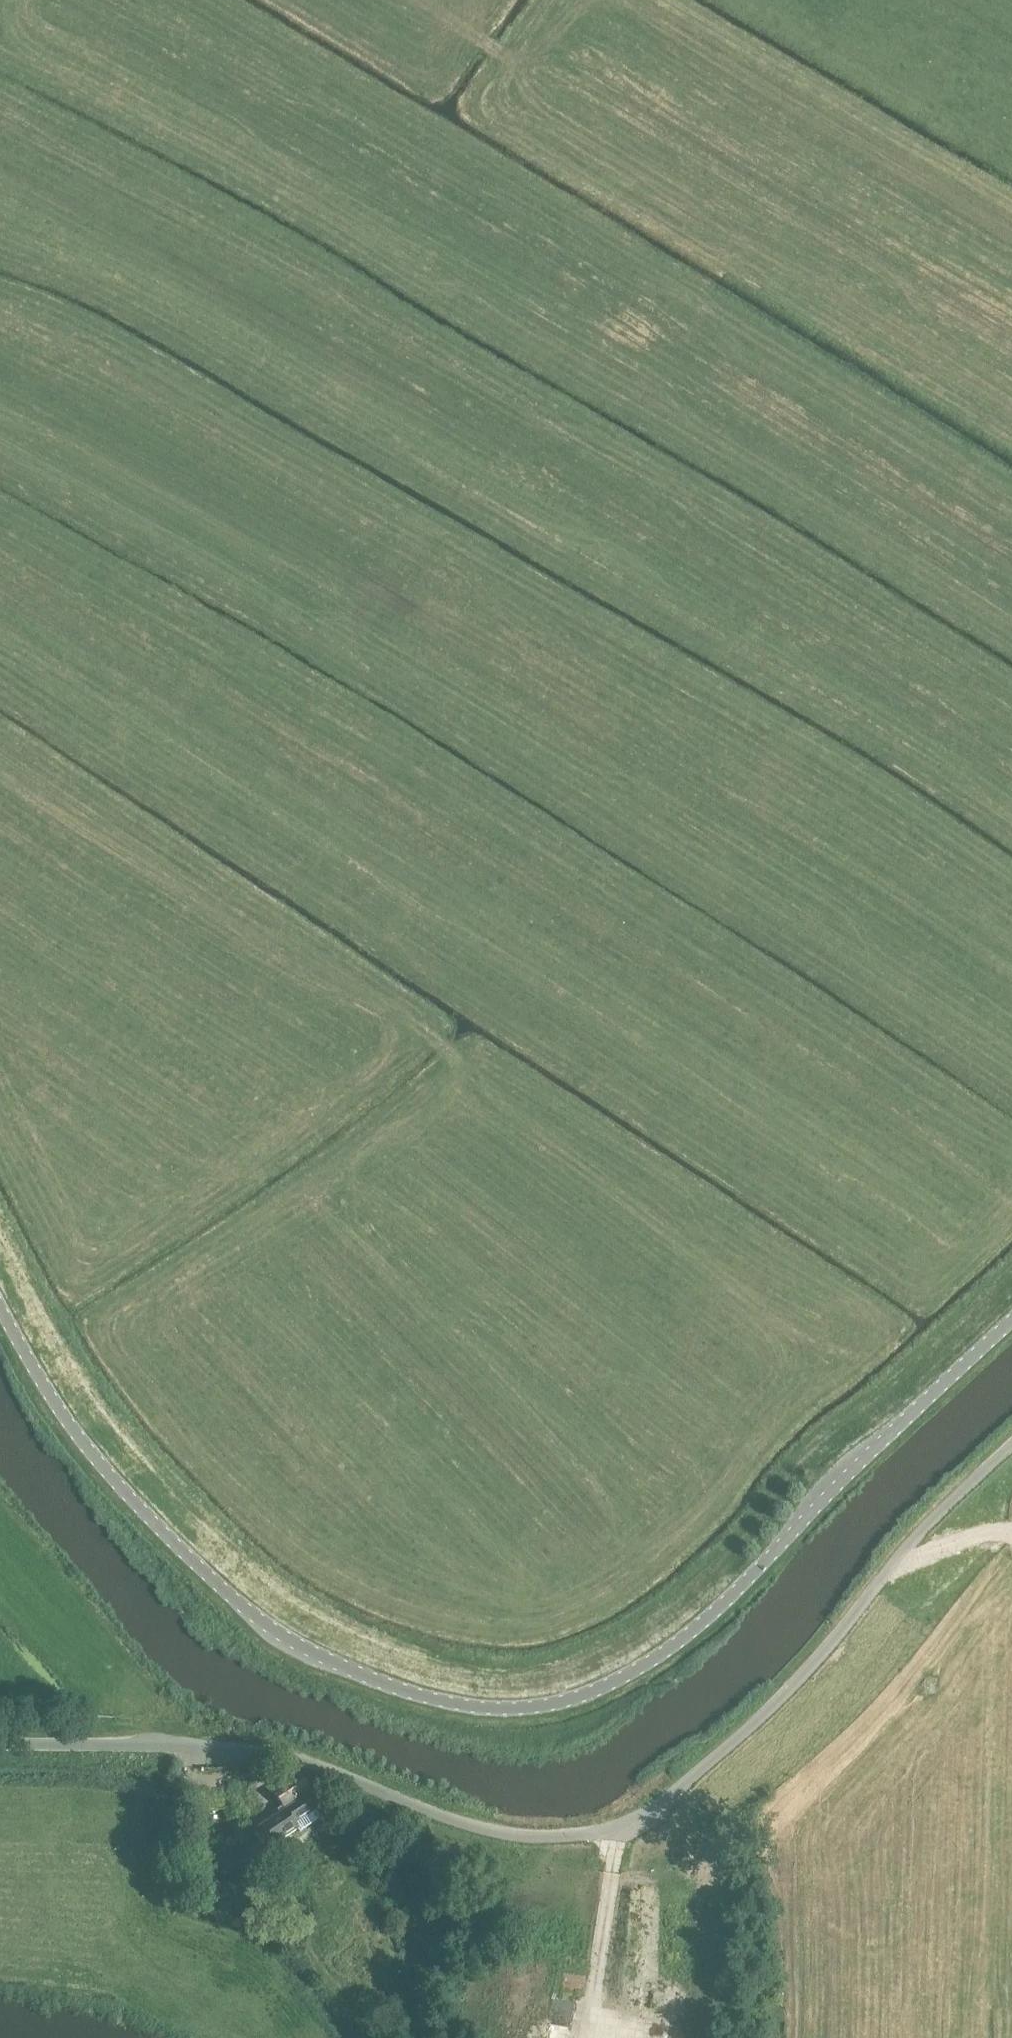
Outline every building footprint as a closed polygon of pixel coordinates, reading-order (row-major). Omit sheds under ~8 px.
[(294,1836),(315,1822),(301,1800),(300,1801),(297,1797),(304,1793),(295,1780),(268,1797),(277,1810),(272,1814),(274,1818),(248,1835),(260,1854),(291,1833),(294,1836)]
